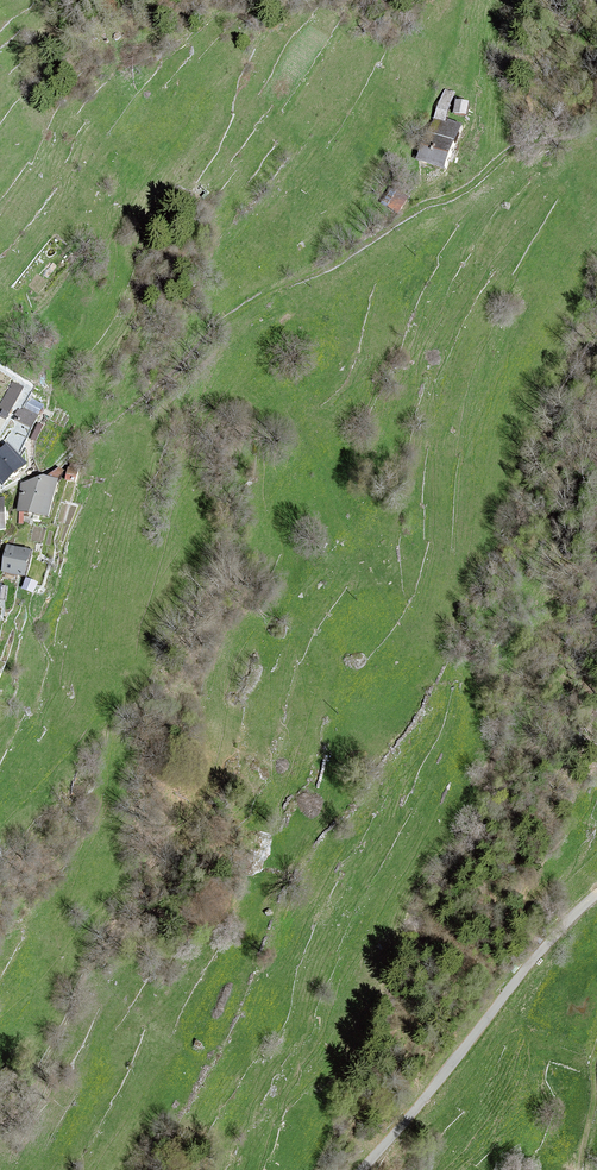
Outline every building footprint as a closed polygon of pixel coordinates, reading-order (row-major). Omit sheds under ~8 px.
[(433,118),(417,158),(423,161),(445,170),(457,140),(462,126),(447,120),(455,93),(445,89),(433,118)] [(469,102),(456,100),(453,113),(467,115),(469,102)] [(382,204),(398,213),(408,196),(392,186),(382,204)] [(22,387),(12,382),(0,406),(4,408),(0,414),(0,416),(5,419),(22,387)] [(39,404),(30,399),(25,410),(21,407),(15,420),(20,422),(8,439),(19,451),(32,427),(38,416),(43,406),(39,404)] [(8,443),(0,451),(0,482),(3,485),(26,464),(8,443)] [(81,471),(67,468),(65,479),(78,482),(81,471)] [(48,516),(57,480),(42,476),(22,484),(19,510),(48,516)] [(30,550),(8,546),(2,571),(25,576),(30,550)] [(37,582),(26,578),(23,588),(33,592),(37,582)]
